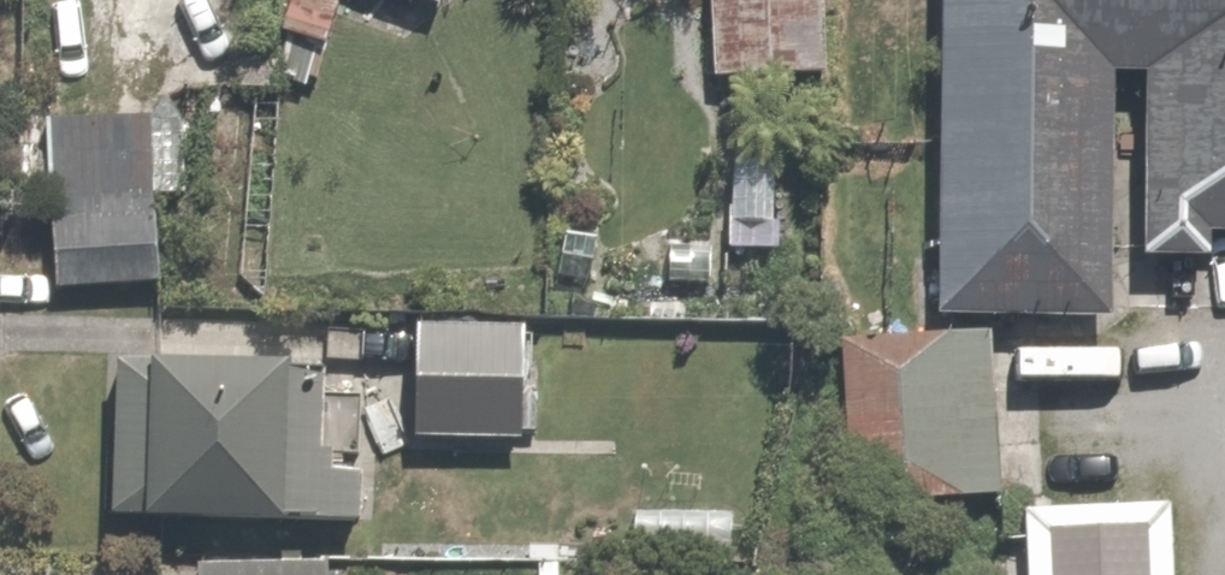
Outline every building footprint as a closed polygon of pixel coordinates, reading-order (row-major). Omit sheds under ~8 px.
[(250,34),(225,35),(224,0),(78,0),(80,65),(120,64),(121,92),(252,89),(250,34)] [(305,36),(347,47),(360,0),(314,0),(305,36)] [(723,86),(844,82),(842,0),(720,0),(723,86)] [(962,321),(1136,322),(1137,84),(1167,84),(1167,255),(1224,255),(1224,0),(963,0),(962,321)] [(130,130),(72,131),(74,283),(168,281),(167,209),(132,210),(130,130)] [(790,159),(752,159),(752,253),(790,253),(790,159)] [(538,338),(434,342),(438,446),(542,441),(538,338)] [(1002,340),(863,344),(868,517),(1007,513),(1002,340)] [(351,529),(353,380),(132,377),(131,525),(351,529)] [(752,511),(646,511),(646,556),(752,556),(752,511)] [(1040,520),(1041,574),(1190,574),(1189,517),(1040,520)]
